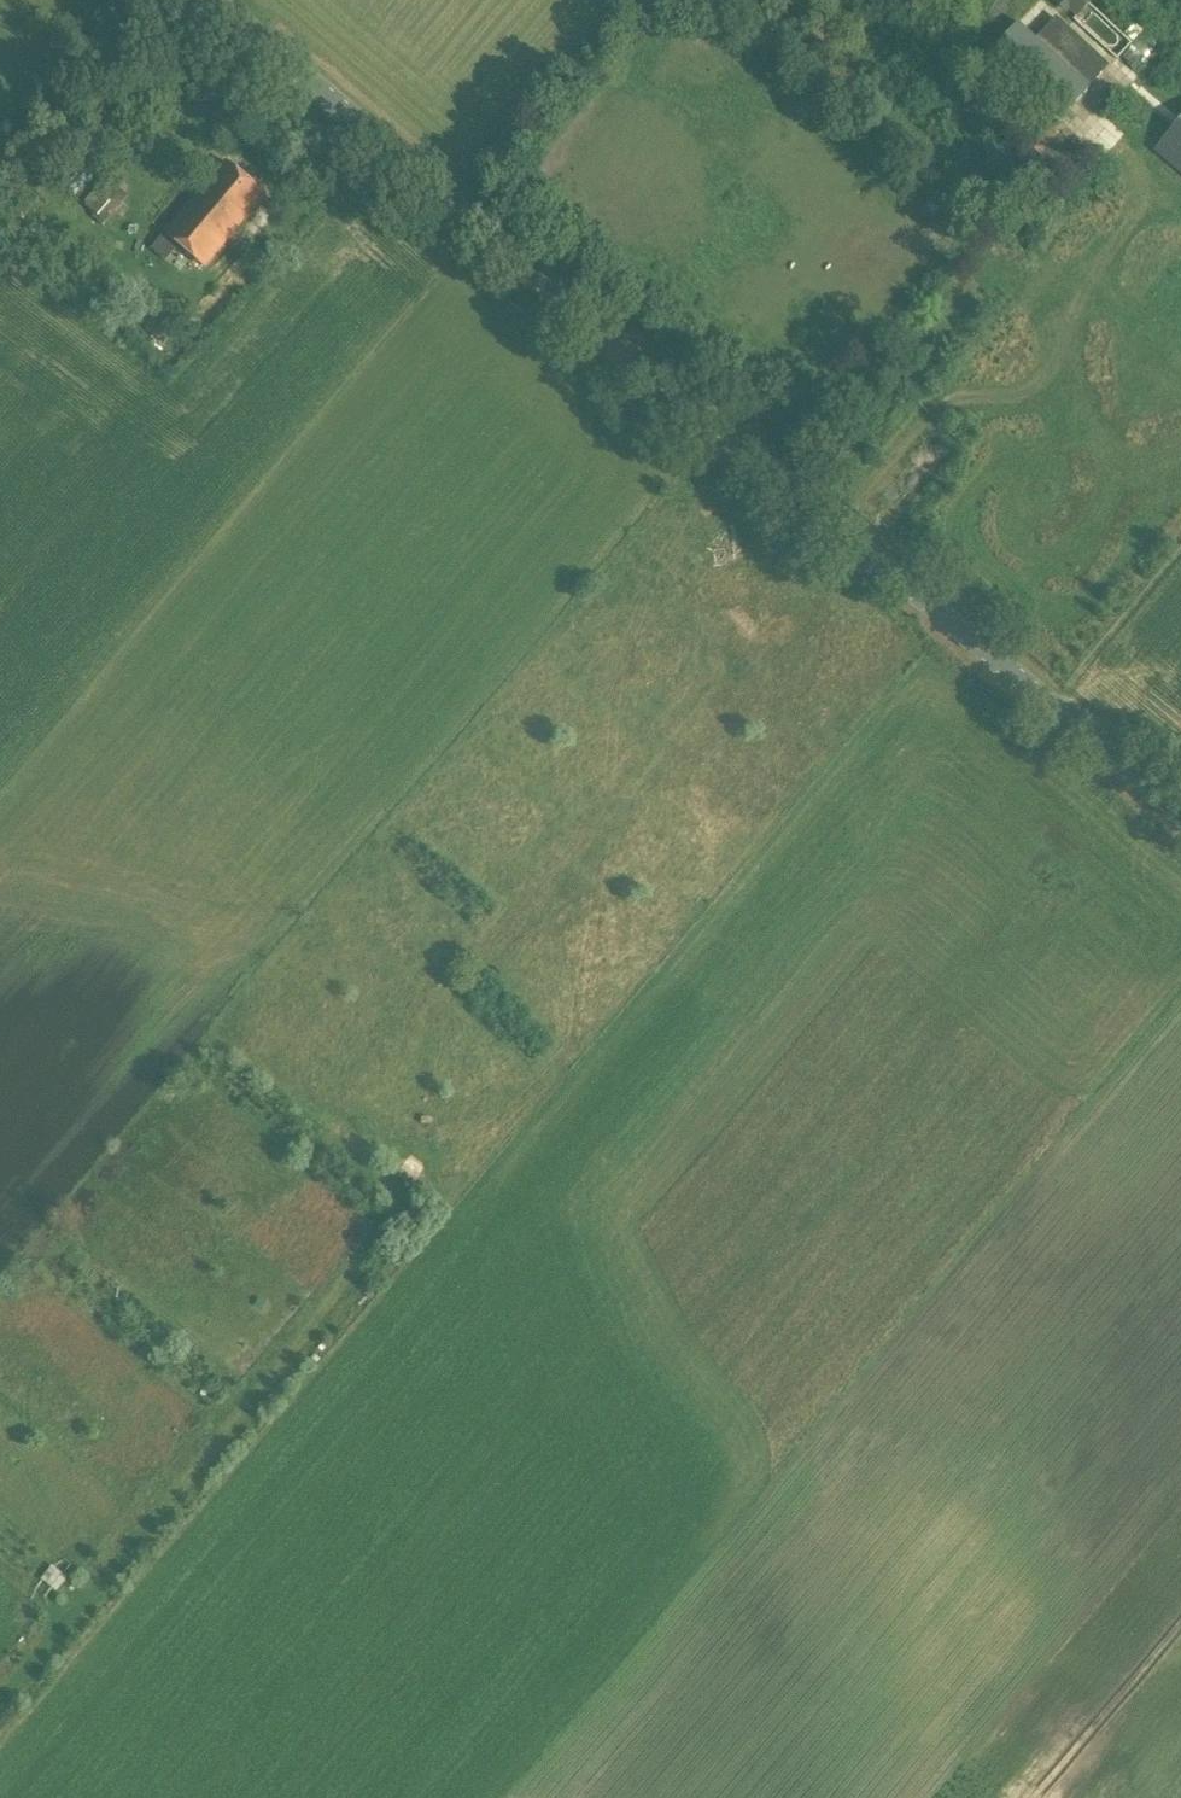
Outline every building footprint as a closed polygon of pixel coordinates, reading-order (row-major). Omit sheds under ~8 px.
[(1053,1),(1066,13),(1068,10),(1077,18),(1093,0),(1055,0),(1053,1)] [(1027,31),(1018,23),(1014,27),(998,44),(991,52),(1062,116),(1088,87),(1087,86),(1027,31)] [(1154,151),(1180,174),(1180,119),(1154,151)] [(266,195),(226,163),(201,194),(198,192),(151,249),(166,261),(176,250),(180,254),(183,251),(206,269),(266,195)] [(105,224),(128,198),(105,178),(82,204),(105,224)] [(337,1170),(340,1177),(352,1172),(349,1165),(337,1170)] [(411,1209),(406,1215),(421,1228),(426,1221),(411,1209)] [(258,1298),(254,1306),(263,1311),(268,1304),(258,1298)] [(52,1565),(42,1577),(58,1590),(67,1578),(52,1565)]
